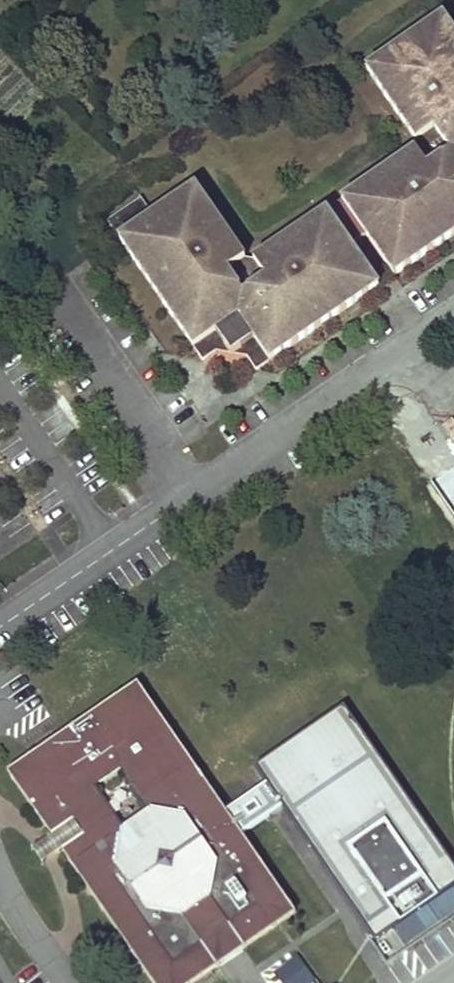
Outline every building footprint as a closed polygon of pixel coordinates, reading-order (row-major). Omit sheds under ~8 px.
[(399,281),(453,241),(453,25),(447,14),(366,69),(417,143),(417,150),(341,201),(390,269),(399,281)] [(141,196),(106,219),(202,360),(217,352),(246,357),(257,371),(271,362),(274,366),(386,290),(378,278),(331,209),(258,259),(249,259),(199,185),(155,216),(141,196)] [(341,201),(331,209),(378,278),(390,269),(341,201)] [(9,771),(52,835),(33,848),(43,864),(63,850),(154,982),(194,982),(217,967),(296,913),(244,836),(227,812),(138,682),(67,731),(9,771)] [(227,812),(244,836),(283,809),(375,942),(453,888),(453,867),(344,708),(258,769),(266,786),(227,812)] [(304,958),(271,972),(276,982),(315,982),(304,958)]
